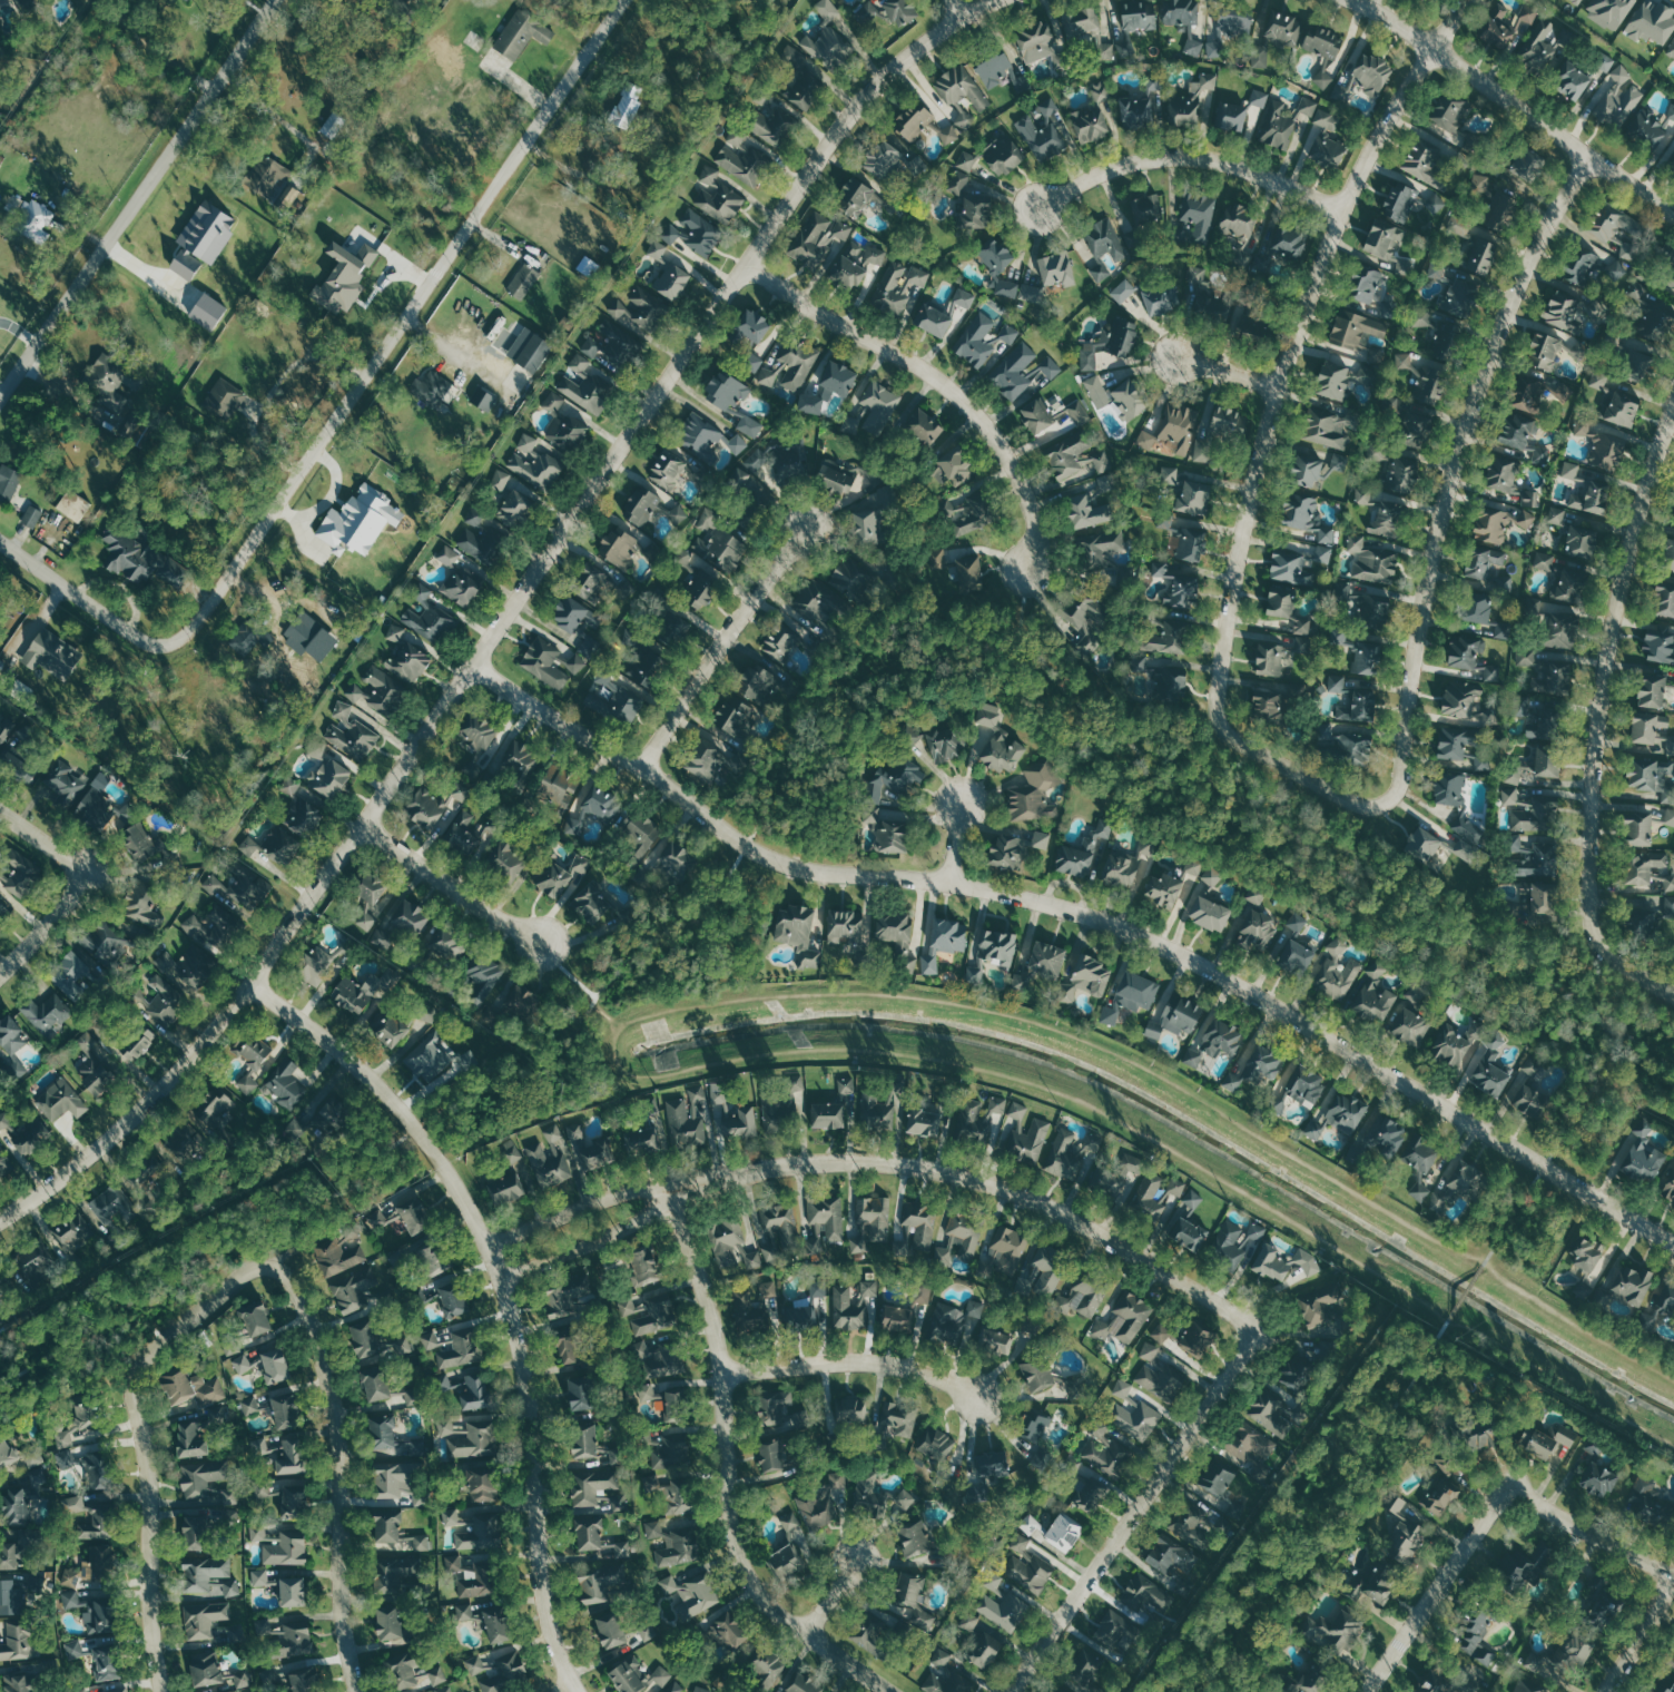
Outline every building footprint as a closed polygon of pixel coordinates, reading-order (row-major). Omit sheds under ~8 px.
[(827,22),(841,13),(832,0),(822,0),(815,4),(827,22)] [(857,15),(869,25),(882,10),(903,29),(919,11),(906,0),(888,0),(880,9),(870,0),(857,15)] [(1197,25),(1199,0),(1164,0),(1163,23),(1197,25)] [(1477,36),(1506,51),(1522,19),(1533,25),(1540,11),(1525,4),(1514,25),(1504,20),(1510,8),(1496,0),(1477,36)] [(1616,33),(1637,0),(1596,0),(1587,14),(1616,33)] [(1673,31),(1673,10),(1658,0),(1644,0),(1624,32),(1638,41),(1643,34),(1664,47),(1673,31)] [(1155,29),(1156,1),(1121,1),(1120,29),(1155,29)] [(1100,27),(1094,5),(1066,14),(1072,35),(1100,27)] [(519,7),(491,47),(513,62),(532,35),(546,45),(562,22),(549,13),(542,23),(519,7)] [(1265,39),(1297,49),(1305,20),(1273,11),(1265,39)] [(1027,65),(1050,55),(1057,71),(1071,64),(1051,18),(1014,34),(1027,65)] [(1558,45),(1552,42),(1556,34),(1552,32),(1556,24),(1546,19),(1524,64),(1544,74),(1558,45)] [(1333,62),(1345,41),(1313,24),(1302,45),(1333,62)] [(807,34),(799,46),(840,70),(856,43),(826,26),(818,41),(807,34)] [(1185,52),(1201,56),(1205,42),(1188,38),(1185,52)] [(783,93),(805,110),(826,82),(803,64),(808,57),(790,43),(780,57),(799,71),(783,93)] [(1115,60),(1115,43),(1099,43),(1099,59),(1115,60)] [(1253,67),(1268,68),(1269,46),(1254,45),(1253,67)] [(1002,83),(999,79),(1008,74),(1006,70),(1013,65),(1002,48),(974,66),(990,91),(1002,83)] [(1617,60),(1602,50),(1594,63),(1608,73),(1617,60)] [(1352,74),(1368,85),(1364,91),(1376,98),(1394,69),(1366,51),(1352,74)] [(949,107),(969,93),(981,112),(993,104),(964,61),(933,82),(949,107)] [(1592,76),(1565,62),(1552,88),(1578,102),(1592,76)] [(1595,114),(1622,130),(1645,92),(1630,83),(1635,74),(1619,64),(1612,76),(1616,78),(1595,114)] [(1017,93),(1033,89),(1029,74),(1018,77),(1015,67),(1011,69),(1017,93)] [(1313,80),(1325,90),(1335,78),(1323,68),(1313,80)] [(1171,126),(1203,124),(1202,89),(1218,88),(1218,73),(1201,74),(1202,81),(1190,81),(1191,95),(1170,96),(1171,126)] [(1339,82),(1334,89),(1345,97),(1358,81),(1354,77),(1346,88),(1339,82)] [(608,120),(628,130),(643,102),(639,100),(645,88),(628,80),(608,120)] [(1092,87),(1100,103),(1113,97),(1106,80),(1092,87)] [(1265,108),(1270,93),(1255,88),(1250,103),(1265,108)] [(1464,135),(1473,105),(1438,94),(1429,124),(1464,135)] [(1156,124),(1151,98),(1132,102),(1131,96),(1120,98),(1125,129),(1156,124)] [(892,123),(910,143),(936,119),(918,99),(892,123)] [(1248,107),(1220,101),(1214,127),(1241,134),(1248,107)] [(1111,134),(1101,103),(1071,113),(1081,144),(1111,134)] [(1653,154),(1670,131),(1653,118),(1658,112),(1647,104),(1625,133),(1653,154)] [(1347,143),(1334,138),(1342,116),(1320,108),(1307,142),(1313,144),(1308,157),(1337,169),(1347,143)] [(744,125),(777,146),(788,130),(755,109),(744,125)] [(1039,131),(1031,114),(1018,120),(1038,162),(1069,148),(1057,122),(1039,131)] [(714,160),(753,186),(770,159),(745,142),(750,134),(736,125),(725,142),(726,142),(714,160)] [(1000,176),(1027,157),(1009,131),(982,151),(1000,176)] [(860,163),(884,181),(905,153),(881,135),(860,163)] [(1401,168),(1442,189),(1448,178),(1437,172),(1448,152),(1418,136),(1401,168)] [(1524,186),(1549,166),(1533,145),(1507,166),(1524,186)] [(971,171),(979,156),(964,149),(957,164),(971,171)] [(292,173),(264,154),(245,184),(267,198),(282,176),(287,180),(292,173)] [(714,185),(720,169),(706,163),(700,180),(714,185)] [(949,189),(963,195),(971,174),(957,169),(949,189)] [(1472,188),(1493,192),(1496,178),(1474,174),(1472,188)] [(877,191),(852,175),(834,204),(859,220),(877,191)] [(703,188),(694,202),(728,226),(747,199),(727,186),(726,187),(717,181),(709,192),(703,188)] [(1385,209),(1392,211),(1390,219),(1408,224),(1412,210),(1420,212),(1419,218),(1439,222),(1445,197),(1434,194),(1432,201),(1419,198),(1421,190),(1391,183),(1385,209)] [(1500,233),(1520,202),(1501,189),(1480,221),(1500,233)] [(986,227),(989,196),(964,193),(960,224),(986,227)] [(1164,217),(1156,193),(1125,202),(1133,227),(1164,217)] [(1218,199),(1186,193),(1180,219),(1197,223),(1193,238),(1209,241),(1218,199)] [(5,203),(37,247),(50,238),(42,226),(54,217),(38,195),(26,204),(19,194),(5,203)] [(167,266),(189,279),(202,258),(213,265),(234,231),(231,229),(237,219),(203,197),(176,240),(181,243),(167,266)] [(1256,210),(1228,203),(1221,230),(1249,237),(1256,210)] [(724,232),(691,207),(681,220),(694,230),(685,241),(705,257),(724,232)] [(825,267),(835,235),(849,240),(855,223),(808,208),(792,257),(825,267)] [(1112,250),(1116,261),(1127,257),(1112,215),(1083,226),(1094,257),(1112,250)] [(1407,230),(1373,219),(1363,251),(1399,262),(1396,271),(1411,275),(1415,260),(1393,253),(1397,240),(1403,242),(1407,230)] [(682,232),(672,222),(661,234),(671,244),(682,232)] [(1498,247),(1477,237),(1464,267),(1485,276),(1498,247)] [(647,253),(661,261),(669,246),(655,238),(647,253)] [(1015,262),(1009,244),(1001,247),(998,239),(974,248),(980,264),(988,261),(991,271),(1015,262)] [(338,259),(322,286),(316,282),(308,296),(338,314),(343,307),(349,310),(365,284),(360,281),(379,250),(365,242),(357,255),(332,240),(325,251),(338,259)] [(847,256),(870,269),(872,264),(881,269),(890,254),(871,244),(868,249),(855,242),(847,256)] [(1561,277),(1586,287),(1600,254),(1575,244),(1561,277)] [(1075,283),(1067,249),(1036,256),(1043,284),(1064,279),(1065,286),(1075,283)] [(865,264),(840,257),(833,281),(858,288),(865,264)] [(874,302),(905,315),(918,284),(926,287),(932,272),(912,264),(911,266),(892,258),(874,302)] [(1608,265),(1615,280),(1628,273),(1622,259),(1608,265)] [(653,286),(674,300),(691,274),(671,260),(653,286)] [(1661,281),(1673,289),(1673,260),(1661,281)] [(522,300),(542,273),(525,261),(506,289),(522,300)] [(1112,273),(1103,262),(1091,271),(1099,283),(1112,273)] [(1381,269),(1354,263),(1347,296),(1374,302),(1381,269)] [(1430,276),(1444,278),(1446,265),(1431,264),(1430,276)] [(1439,300),(1459,318),(1481,294),(1461,276),(1439,300)] [(1111,293),(1121,304),(1137,288),(1126,277),(1111,293)] [(1021,283),(1000,278),(996,293),(1017,298),(1021,283)] [(1664,315),(1670,319),(1673,314),(1673,307),(1637,280),(1628,291),(1651,308),(1644,317),(1656,326),(1664,315)] [(1182,306),(1178,284),(1143,290),(1147,313),(1182,306)] [(1038,304),(1044,293),(1029,285),(1023,296),(1038,304)] [(952,316),(959,303),(970,309),(977,295),(960,286),(946,313),(952,316)] [(616,297),(608,312),(620,319),(623,315),(651,331),(667,303),(638,287),(628,304),(616,297)] [(210,329),(226,307),(204,290),(188,312),(210,329)] [(1575,331),(1581,312),(1600,318),(1604,307),(1553,290),(1543,320),(1575,331)] [(1204,310),(1222,321),(1233,303),(1215,292),(1204,310)] [(943,337),(953,316),(923,302),(914,323),(943,337)] [(754,353),(771,319),(746,306),(734,329),(752,338),(739,363),(758,373),(765,358),(754,353)] [(1340,307),(1329,340),(1357,350),(1364,331),(1384,338),(1389,323),(1340,307)] [(996,347),(985,340),(997,321),(981,310),(953,350),(981,369),(996,347)] [(1252,338),(1261,323),(1244,313),(1235,329),(1252,338)] [(1109,351),(1128,357),(1139,323),(1120,317),(1109,351)] [(598,330),(608,336),(600,348),(625,364),(641,339),(606,318),(598,330)] [(1458,326),(1445,319),(1434,338),(1446,345),(1458,326)] [(1021,331),(1007,322),(994,345),(997,347),(1002,338),(1013,344),(1021,331)] [(553,344),(526,326),(506,354),(533,373),(553,344)] [(1528,363),(1552,371),(1563,339),(1535,329),(1528,350),(1532,352),(1528,363)] [(581,350),(594,357),(603,342),(590,335),(581,350)] [(820,348),(791,337),(782,360),(791,363),(782,385),(802,393),(820,348)] [(1042,370),(1053,380),(1064,367),(1046,352),(1042,355),(1024,340),(990,379),(1015,402),(1042,370)] [(1082,370),(1097,370),(1096,347),(1081,348),(1082,370)] [(1630,350),(1621,375),(1641,383),(1651,358),(1630,350)] [(569,366),(584,376),(593,362),(578,351),(569,366)] [(1412,352),(1397,352),(1397,368),(1411,369),(1412,352)] [(117,389),(129,371),(102,353),(87,375),(103,385),(95,397),(120,414),(131,399),(117,389)] [(829,401),(834,391),(846,396),(858,371),(828,357),(816,382),(826,387),(821,397),(829,401)] [(1342,400),(1352,367),(1323,359),(1313,392),(1342,400)] [(785,378),(789,362),(779,360),(777,370),(763,367),(759,382),(775,386),(777,376),(785,378)] [(711,402),(726,410),(731,403),(738,407),(751,386),(719,367),(705,390),(715,395),(711,402)] [(1411,396),(1437,405),(1446,379),(1412,367),(1411,370),(1419,373),(1411,396)] [(417,376),(409,390),(445,413),(461,387),(432,368),(424,381),(417,376)] [(1590,384),(1603,390),(1609,375),(1597,369),(1590,384)] [(557,388),(599,416),(609,402),(603,398),(612,385),(590,371),(581,385),(566,374),(557,388)] [(1509,404),(1530,412),(1535,399),(1541,402),(1545,391),(1569,400),(1572,392),(1521,373),(1509,404)] [(863,427),(882,437),(904,394),(867,376),(856,399),(866,404),(860,416),(868,420),(863,427)] [(232,420),(247,391),(219,377),(208,397),(216,402),(212,410),(232,420)] [(1111,387),(1125,419),(1148,408),(1134,377),(1111,387)] [(490,413),(498,396),(479,386),(471,403),(490,413)] [(555,414),(566,399),(553,389),(542,404),(555,414)] [(1604,417),(1632,427),(1642,399),(1615,389),(1604,417)] [(820,414),(823,397),(800,392),(797,409),(820,414)] [(1386,411),(1398,411),(1399,396),(1386,396),(1386,411)] [(1019,409),(1035,434),(1053,422),(1037,397),(1019,409)] [(1068,406),(1081,427),(1095,418),(1082,398),(1068,406)] [(1187,455),(1200,410),(1170,402),(1161,435),(1142,430),(1137,445),(1154,450),(1156,446),(1187,455)] [(1207,464),(1215,431),(1243,438),(1249,413),(1208,403),(1194,461),(1207,464)] [(1302,437),(1347,450),(1353,432),(1352,431),(1356,420),(1311,407),(1302,437)] [(935,445),(946,425),(916,408),(904,429),(935,445)] [(1497,438),(1528,451),(1534,436),(1532,435),(1538,422),(1509,409),(1497,438)] [(1399,442),(1424,449),(1432,416),(1407,410),(1399,442)] [(712,461),(719,452),(713,448),(724,431),(693,411),(676,438),(712,461)] [(557,417),(545,434),(572,453),(591,427),(569,412),(563,421),(557,417)] [(737,429),(758,437),(764,422),(744,414),(737,429)] [(1591,466),(1619,469),(1623,438),(1590,434),(1591,418),(1577,416),(1575,434),(1594,437),(1591,466)] [(518,447),(533,453),(539,437),(524,432),(518,447)] [(728,442),(738,454),(750,444),(739,432),(728,442)] [(793,457),(780,457),(781,478),(809,477),(807,435),(793,436),(793,457)] [(1059,481),(1074,474),(1078,482),(1111,466),(1102,449),(1094,453),(1086,437),(1070,444),(1069,442),(1046,454),(1059,481)] [(941,466),(933,472),(942,485),(952,477),(958,486),(977,472),(955,444),(936,459),(941,466)] [(507,464),(545,492),(564,466),(537,445),(527,458),(517,451),(507,464)] [(1548,462),(1549,447),(1534,446),(1534,462),(1548,462)] [(671,490),(688,462),(664,447),(647,476),(671,490)] [(1344,472),(1350,457),(1337,452),(1331,466),(1344,472)] [(1288,480),(1315,488),(1323,460),(1296,453),(1288,480)] [(1420,462),(1394,454),(1384,486),(1411,494),(1420,462)] [(1520,461),(1495,454),(1484,488),(1537,503),(1541,493),(1513,484),(1520,461)] [(849,495),(857,477),(838,469),(841,463),(826,457),(816,481),(849,495)] [(1576,479),(1580,464),(1566,460),(1562,475),(1576,479)] [(12,500),(23,472),(3,464),(0,470),(0,495),(12,500)] [(1179,467),(1163,466),(1162,482),(1178,483),(1179,467)] [(491,484),(505,490),(512,473),(498,468),(491,484)] [(1602,513),(1609,480),(1578,474),(1577,479),(1575,479),(1569,507),(1602,513)] [(1205,516),(1213,485),(1183,478),(1176,509),(1205,516)] [(314,537),(344,552),(347,546),(369,557),(389,516),(386,515),(395,497),(364,482),(356,496),(350,493),(341,511),(330,505),(314,537)] [(1373,504),(1373,487),(1357,486),(1357,503),(1373,504)] [(93,504),(69,487),(55,506),(79,523),(93,504)] [(497,516),(519,527),(533,498),(512,487),(497,516)] [(628,520),(646,527),(654,508),(660,511),(666,497),(642,487),(628,520)] [(1114,520),(1108,503),(1095,508),(1090,492),(1064,501),(1074,532),(1114,520)] [(1283,494),(1282,526),(1316,527),(1317,495),(1283,494)] [(988,526),(978,496),(955,504),(953,497),(941,501),(954,538),(988,526)] [(1473,537),(1503,544),(1508,523),(1532,529),(1535,514),(1482,501),(1473,537)] [(690,514),(680,502),(669,511),(680,523),(690,514)] [(1369,521),(1368,533),(1396,536),(1399,504),(1380,502),(1378,522),(1369,521)] [(480,527),(486,508),(472,503),(466,522),(480,527)] [(36,528),(43,510),(29,504),(22,522),(36,528)] [(856,543),(881,542),(879,504),(854,505),(856,543)] [(1568,510),(1553,506),(1548,521),(1563,525),(1568,510)] [(716,510),(706,507),(699,527),(709,531),(716,510)] [(1157,526),(1172,529),(1175,513),(1160,510),(1157,526)] [(480,566),(502,549),(496,541),(507,533),(499,522),(493,527),(488,520),(479,526),(484,532),(477,537),(470,526),(457,535),(480,566)] [(165,558),(118,523),(105,540),(112,545),(107,551),(114,557),(106,567),(117,575),(121,571),(143,587),(165,558)] [(630,571),(637,558),(631,555),(641,540),(614,523),(597,551),(630,571)] [(1598,528),(1570,523),(1564,553),(1593,558),(1598,528)] [(700,535),(692,547),(731,573),(750,546),(719,525),(709,541),(700,535)] [(1320,541),(1335,542),(1335,526),(1314,526),(1314,529),(1320,530),(1320,541)] [(1177,559),(1202,561),(1205,530),(1180,527),(1177,559)] [(1355,580),(1395,583),(1397,551),(1365,549),(1366,534),(1350,533),(1349,551),(1357,551),(1355,580)] [(1673,569),(1673,537),(1669,536),(1662,567),(1673,569)] [(1508,552),(1470,543),(1463,574),(1489,581),(1493,562),(1504,565),(1508,552)] [(454,567),(461,552),(444,544),(437,559),(454,567)] [(1334,547),(1319,544),(1316,560),(1330,563),(1334,547)] [(675,561),(689,565),(693,550),(680,546),(675,561)] [(946,548),(933,550),(935,567),(948,565),(946,548)] [(1271,580),(1304,581),(1305,550),(1273,549),(1271,580)] [(1555,553),(1537,550),(1535,566),(1552,569),(1555,553)] [(851,596),(872,578),(851,554),(830,572),(851,596)] [(956,558),(960,581),(953,582),(955,593),(984,589),(979,554),(956,558)] [(160,571),(175,587),(190,572),(175,557),(160,571)] [(606,573),(587,560),(568,586),(587,600),(606,573)] [(1169,570),(1169,561),(1153,561),(1153,576),(1168,576),(1168,588),(1163,588),(1163,605),(1197,606),(1197,578),(1187,577),(1187,570),(1169,570)] [(1586,572),(1564,565),(1554,596),(1576,603),(1586,572)] [(469,606),(481,579),(454,567),(442,593),(469,606)] [(706,610),(719,576),(700,570),(688,604),(706,610)] [(1514,576),(1500,575),(1500,592),(1513,592),(1514,576)] [(824,629),(845,601),(813,577),(791,605),(824,629)] [(1351,594),(1352,580),(1337,580),(1337,598),(1354,599),(1353,625),(1387,627),(1388,595),(1351,594)] [(426,600),(432,589),(419,581),(412,594),(428,603),(422,614),(409,607),(401,620),(437,641),(444,629),(450,632),(458,618),(426,600)] [(1657,582),(1654,614),(1673,617),(1673,584),(1657,582)] [(1491,594),(1465,590),(1461,619),(1487,623),(1491,594)] [(1069,616),(1088,631),(1077,645),(1088,654),(1113,622),(1103,614),(1109,608),(1089,592),(1069,616)] [(549,618),(574,633),(589,608),(564,593),(549,618)] [(304,653),(306,650),(321,662),(339,639),(302,610),(282,636),(304,653)] [(1542,644),(1574,649),(1578,616),(1546,611),(1542,644)] [(691,622),(671,612),(660,634),(680,644),(691,622)] [(272,640),(246,619),(228,642),(254,662),(272,640)] [(1141,633),(1140,650),(1183,653),(1185,620),(1165,619),(1164,634),(1141,633)] [(1496,637),(1511,639),(1513,623),(1498,621),(1496,637)] [(406,628),(393,622),(386,637),(399,643),(406,628)] [(774,637),(769,634),(761,650),(786,662),(801,632),(781,623),(774,637)] [(1645,629),(1644,660),(1673,662),(1673,659),(1673,624),(1659,623),(1658,629),(1645,629)] [(84,650),(41,625),(21,661),(36,670),(39,664),(66,680),(84,650)] [(1332,645),(1355,645),(1354,673),(1378,674),(1379,642),(1367,641),(1367,630),(1333,629),(1332,645)] [(519,662),(561,692),(574,674),(577,676),(600,644),(588,635),(573,655),(541,632),(519,662)] [(1448,669),(1485,668),(1485,680),(1500,679),(1500,665),(1478,665),(1477,652),(1486,652),(1485,634),(1459,635),(1459,641),(1448,642),(1448,669)] [(1310,637),(1299,637),(1299,646),(1256,644),(1255,674),(1286,675),(1286,667),(1298,667),(1299,651),(1310,651),(1310,637)] [(432,660),(407,638),(386,661),(411,683),(432,660)] [(1536,664),(1536,648),(1517,649),(1518,665),(1536,664)] [(1184,667),(1152,668),(1151,653),(1131,654),(1132,683),(1155,682),(1156,699),(1185,698),(1184,667)] [(1535,676),(1535,691),(1569,693),(1570,661),(1542,660),(1542,676),(1535,676)] [(369,703),(385,715),(405,687),(373,665),(364,678),(379,688),(369,703)] [(747,665),(734,688),(768,707),(784,679),(758,665),(755,669),(747,665)] [(630,724),(646,703),(604,670),(591,687),(612,703),(608,707),(630,724)] [(639,682),(650,689),(656,680),(645,673),(639,682)] [(1636,705),(1663,707),(1666,677),(1640,674),(1636,705)] [(371,695),(355,682),(345,694),(356,703),(363,695),(368,699),(371,695)] [(1484,683),(1443,682),(1443,715),(1471,715),(1471,724),(1493,724),(1493,710),(1476,710),(1476,695),(1484,695),(1484,683)] [(1375,690),(1353,689),(1352,706),(1338,705),(1337,719),(1374,720),(1375,690)] [(1252,711),(1265,710),(1265,722),(1286,721),(1285,691),(1252,692),(1252,711)] [(1517,715),(1533,715),(1532,697),(1516,697),(1517,715)] [(333,718),(353,724),(355,718),(350,716),(353,704),(338,700),(333,718)] [(736,736),(747,717),(754,721),(760,711),(741,700),(737,707),(723,700),(711,721),(736,736)] [(1003,707),(983,701),(977,721),(997,727),(1003,707)] [(1541,725),(1527,725),(1527,737),(1555,737),(1556,706),(1542,705),(1541,725)] [(1670,727),(1670,713),(1633,712),(1631,742),(1654,743),(1655,727),(1670,727)] [(484,758),(499,727),(470,713),(459,733),(466,737),(461,746),(484,758)] [(15,720),(6,715),(2,724),(0,723),(0,753),(15,720)] [(381,736),(358,719),(348,733),(333,722),(324,735),(361,763),(381,736)] [(927,737),(935,762),(964,752),(954,724),(921,735),(916,720),(900,726),(907,744),(927,737)] [(1027,747),(1010,737),(1012,733),(999,725),(979,759),(1001,772),(1004,766),(1013,772),(1027,747)] [(1440,759),(1464,758),(1464,744),(1476,744),(1475,725),(1440,726),(1440,759)] [(1668,729),(1656,728),(1655,740),(1667,741),(1668,729)] [(1364,766),(1373,739),(1342,729),(1334,756),(1364,766)] [(327,742),(315,738),(309,754),(321,759),(327,742)] [(680,767),(711,787),(730,758),(699,738),(680,767)] [(522,787),(541,758),(517,741),(503,763),(516,772),(511,779),(522,787)] [(1505,782),(1533,783),(1534,776),(1559,777),(1560,747),(1536,746),(1535,764),(1506,762),(1505,782)] [(39,769),(6,750),(0,760),(0,766),(30,783),(39,769)] [(353,772),(329,755),(309,782),(333,800),(353,772)] [(875,771),(868,801),(881,804),(883,796),(891,798),(893,789),(903,791),(905,779),(922,783),(927,765),(893,757),(889,774),(875,771)] [(41,790),(75,807),(90,777),(57,760),(41,790)] [(562,818),(582,780),(550,763),(536,790),(560,803),(555,814),(562,818)] [(1008,788),(1013,821),(1060,815),(1059,803),(1049,804),(1047,786),(1059,785),(1056,766),(1027,769),(1029,785),(1008,788)] [(1482,838),(1484,827),(1466,825),(1469,796),(1464,795),(1466,774),(1439,770),(1434,802),(1459,805),(1456,835),(1482,838)] [(302,783),(288,775),(281,788),(294,796),(302,783)] [(431,830),(447,806),(455,812),(471,789),(458,780),(443,801),(421,787),(404,813),(431,830)] [(582,805),(609,824),(623,804),(596,784),(582,805)] [(73,808),(98,831),(119,808),(95,785),(73,808)] [(1503,804),(1518,803),(1518,787),(1503,787),(1503,804)] [(1512,830),(1550,830),(1550,813),(1559,812),(1559,796),(1535,796),(1535,810),(1512,810),(1512,830)] [(297,811),(292,808),(283,824),(308,839),(324,812),(303,799),(297,811)] [(473,854),(485,831),(472,825),(477,815),(463,807),(446,841),(473,854)] [(1668,807),(1664,823),(1673,826),(1673,809),(1668,807)] [(879,819),(879,812),(865,811),(864,821),(876,822),(874,851),(905,852),(906,821),(879,819)] [(1652,812),(1624,811),(1624,845),(1652,846),(1652,812)] [(566,813),(568,834),(585,833),(584,812),(566,813)] [(632,847),(625,861),(638,868),(658,827),(633,815),(620,841),(632,847)] [(1062,844),(1056,869),(1090,877),(1099,840),(1109,842),(1114,822),(1098,818),(1093,837),(1087,836),(1083,849),(1062,844)] [(120,833),(141,864),(161,850),(139,819),(120,833)] [(260,844),(249,835),(238,847),(250,857),(259,847),(282,867),(301,845),(277,824),(260,844)] [(1402,847),(1426,864),(1443,841),(1419,824),(1402,847)] [(1033,845),(1049,849),(1053,834),(1037,830),(1033,845)] [(997,848),(988,847),(987,866),(1024,869),(1026,836),(998,834),(997,848)] [(655,860),(687,876),(698,855),(666,839),(655,860)] [(1454,853),(1468,859),(1474,846),(1460,840),(1454,853)] [(488,859),(508,882),(528,863),(508,841),(488,859)] [(1515,875),(1555,875),(1555,842),(1533,842),(1533,846),(1514,846),(1515,875)] [(4,884),(20,897),(42,870),(13,846),(4,857),(17,868),(4,884)] [(593,859),(577,853),(572,869),(555,864),(559,854),(546,849),(535,887),(566,896),(574,870),(588,874),(593,859)] [(1625,853),(1624,883),(1665,883),(1665,890),(1673,890),(1673,871),(1670,871),(1670,854),(1625,853)] [(188,995),(189,994),(214,949),(222,942),(235,918),(232,915),(239,902),(251,909),(279,884),(238,861),(226,882),(213,875),(203,884),(213,895),(221,888),(229,892),(224,902),(214,911),(219,914),(218,921),(213,926),(207,919),(195,912),(181,925),(192,948),(178,961),(168,950),(156,960),(188,995)] [(1213,887),(1224,875),(1213,865),(1202,877),(1213,887)] [(1153,877),(1145,898),(1173,909),(1184,880),(1164,872),(1161,879),(1153,877)] [(383,885),(361,877),(354,896),(376,904),(383,885)] [(613,907),(591,880),(570,898),(593,924),(613,907)] [(156,932),(166,917),(146,904),(154,891),(139,881),(121,908),(156,932)] [(1553,923),(1551,881),(1530,882),(1531,887),(1519,887),(1520,903),(1529,903),(1530,924),(1553,923)] [(1249,901),(1264,903),(1265,890),(1250,888),(1249,901)] [(1232,910),(1197,892),(1186,916),(1221,933),(1232,910)] [(1666,895),(1665,917),(1673,917),(1673,896),(1666,895)] [(431,913),(404,898),(392,920),(419,935),(431,913)] [(12,914),(0,902),(0,925),(12,914)] [(774,941),(803,945),(800,966),(819,968),(821,950),(809,949),(814,907),(788,904),(787,909),(778,908),(774,941)] [(352,922),(368,934),(380,918),(364,906),(352,922)] [(1275,918),(1254,908),(1239,940),(1267,953),(1278,929),(1271,926),(1275,918)] [(864,910),(829,909),(827,942),(862,944),(864,910)] [(1627,933),(1655,932),(1654,909),(1626,910),(1627,933)] [(910,956),(911,913),(877,913),(877,939),(895,939),(894,954),(902,954),(902,972),(916,972),(916,956),(910,956)] [(105,967),(131,943),(107,917),(92,931),(90,929),(80,938),(105,967)] [(965,949),(966,921),(932,919),(931,948),(965,949)] [(388,951),(396,937),(379,927),(371,941),(388,951)] [(438,960),(465,953),(459,929),(432,936),(438,960)] [(984,984),(984,963),(1015,964),(1016,933),(981,931),(980,966),(968,966),(967,983),(984,984)] [(1364,963),(1352,957),(1345,969),(1337,965),(1349,942),(1335,934),(1326,952),(1331,954),(1315,987),(1345,1001),(1364,963)] [(1279,959),(1306,972),(1316,950),(1290,938),(1279,959)] [(1066,947),(1035,941),(1029,970),(1059,977),(1066,947)] [(309,953),(308,952),(293,966),(313,985),(337,962),(319,943),(309,953)] [(922,974),(938,974),(938,947),(930,947),(930,955),(922,955),(922,974)] [(85,989),(79,984),(93,968),(72,950),(49,976),(76,1000),(85,989)] [(508,973),(487,953),(469,973),(483,986),(471,999),(478,1006),(508,973)] [(1103,997),(1112,971),(1102,967),(1105,962),(1082,953),(1071,984),(1064,981),(1058,999),(1074,1004),(1079,989),(1103,997)] [(1398,994),(1379,985),(1388,966),(1375,960),(1352,1006),(1384,1022),(1398,994)] [(1138,1011),(1140,1006),(1152,1010),(1161,982),(1124,970),(1113,1007),(1120,1009),(1122,1006),(1138,1011)] [(166,1027),(189,999),(158,973),(150,983),(160,991),(153,1000),(137,987),(129,996),(166,1027)] [(330,993),(356,1017),(384,987),(371,975),(361,986),(348,973),(330,993)] [(1030,976),(1016,973),(1014,988),(1028,990),(1030,976)] [(523,1022),(541,1000),(519,981),(500,1004),(523,1022)] [(1431,991),(1414,981),(1405,997),(1422,1007),(1431,991)] [(40,1006),(32,996),(20,1006),(49,1042),(59,1034),(55,1028),(74,1012),(57,992),(40,1006)] [(1202,1004),(1172,993),(1161,1023),(1150,1019),(1145,1034),(1159,1040),(1164,1026),(1191,1036),(1202,1004)] [(1100,1021),(1116,1026),(1120,1011),(1105,1006),(1100,1021)] [(1422,1047),(1433,1019),(1398,1006),(1387,1034),(1422,1047)] [(15,1081),(29,1070),(16,1051),(28,1042),(21,1032),(23,1030),(10,1013),(0,1020),(0,1060),(15,1081)] [(376,1037),(397,1048),(410,1025),(389,1014),(376,1037)] [(1245,1034),(1212,1017),(1196,1047),(1215,1057),(1219,1048),(1234,1056),(1245,1034)] [(1465,1035),(1445,1022),(1426,1051),(1457,1070),(1485,1026),(1475,1020),(1465,1035)] [(73,1071),(95,1095),(116,1077),(93,1051),(101,1043),(89,1030),(77,1041),(90,1056),(73,1071)] [(404,1060),(427,1085),(455,1059),(433,1034),(404,1060)] [(1286,1059),(1253,1040),(1245,1054),(1251,1058),(1241,1076),(1231,1070),(1222,1084),(1239,1094),(1251,1074),(1264,1082),(1267,1077),(1273,1081),(1286,1059)] [(1199,1067),(1203,1053),(1188,1048),(1184,1062),(1199,1067)] [(266,1082),(281,1097),(278,1099),(290,1111),(310,1090),(293,1074),(300,1067),(290,1057),(266,1082)] [(1296,1062),(1287,1076),(1294,1080),(1286,1092),(1306,1104),(1312,1108),(1329,1082),(1296,1062)] [(790,1096),(764,1101),(769,1126),(800,1120),(795,1091),(806,1089),(803,1074),(787,1077),(790,1096)] [(35,1101),(54,1122),(70,1108),(79,1118),(92,1107),(64,1076),(35,1101)] [(841,1094),(857,1092),(855,1077),(839,1079),(841,1094)] [(668,1100),(675,1147),(707,1142),(702,1101),(707,1100),(705,1083),(687,1086),(689,1097),(668,1100)] [(1521,1088),(1513,1085),(1506,1104),(1538,1117),(1547,1095),(1523,1084),(1521,1088)] [(757,1135),(756,1104),(728,1105),(727,1088),(715,1088),(716,1136),(757,1135)] [(208,1132),(238,1105),(225,1091),(219,1098),(211,1090),(199,1101),(205,1107),(194,1117),(208,1132)] [(1339,1090),(1325,1120),(1355,1134),(1368,1104),(1339,1090)] [(864,1128),(894,1130),(896,1094),(865,1093),(864,1128)] [(1008,1098),(988,1095),(987,1101),(960,1096),(953,1136),(987,1142),(993,1112),(1006,1114),(1008,1098)] [(1281,1114),(1287,1102),(1273,1095),(1268,1107),(1281,1114)] [(665,1149),(659,1097),(641,1099),(644,1128),(625,1130),(628,1153),(665,1149)] [(1009,1114),(1024,1120),(1030,1106),(1015,1100),(1009,1114)] [(812,1127),(845,1128),(846,1103),(812,1103),(812,1127)] [(907,1133),(940,1137),(943,1111),(909,1108),(907,1133)] [(52,1136),(40,1112),(14,1126),(19,1135),(12,1138),(20,1153),(52,1136)] [(1366,1137),(1390,1155),(1408,1131),(1384,1113),(1366,1137)] [(1052,1122),(1035,1116),(1030,1134),(1021,1131),(1025,1121),(1018,1119),(1008,1152),(1040,1162),(1052,1122)] [(1667,1152),(1647,1144),(1657,1123),(1642,1116),(1635,1132),(1638,1133),(1622,1170),(1653,1184),(1667,1152)] [(1318,1140),(1326,1124),(1314,1117),(1305,1133),(1318,1140)] [(571,1124),(579,1169),(616,1162),(611,1136),(586,1140),(583,1122),(571,1124)] [(199,1143),(197,1123),(178,1125),(179,1145),(199,1143)] [(551,1144),(565,1136),(557,1123),(544,1131),(551,1144)] [(1045,1168),(1076,1182),(1088,1154),(1071,1147),(1077,1132),(1063,1126),(1045,1168)] [(512,1165),(524,1159),(514,1138),(501,1145),(512,1165)] [(1429,1173),(1440,1149),(1417,1138),(1406,1162),(1429,1173)] [(552,1164),(541,1141),(526,1147),(546,1187),(560,1180),(562,1183),(575,1176),(565,1157),(552,1164)] [(15,1165),(0,1142),(0,1176),(15,1165)] [(1091,1188),(1118,1200),(1127,1180),(1136,1184),(1146,1160),(1126,1152),(1117,1174),(1100,1167),(1091,1188)] [(1488,1176),(1463,1160),(1446,1184),(1472,1201),(1488,1176)] [(1673,1199),(1673,1166),(1673,1165),(1661,1193),(1673,1199)] [(1131,1204),(1162,1220),(1174,1197),(1179,1200),(1188,1184),(1171,1174),(1168,1179),(1150,1169),(1131,1204)] [(518,1171),(489,1182),(497,1206),(527,1195),(518,1171)] [(1423,1202),(1432,1190),(1421,1182),(1426,1176),(1422,1173),(1408,1192),(1423,1202)] [(89,1203),(106,1225),(134,1204),(117,1182),(89,1203)] [(1197,1253),(1212,1232),(1191,1218),(1205,1197),(1192,1188),(1183,1201),(1187,1203),(1168,1233),(1197,1253)] [(1442,1216),(1450,1199),(1434,1190),(1425,1207),(1442,1216)] [(846,1241),(842,1195),(808,1198),(810,1224),(816,1224),(817,1239),(809,1239),(810,1252),(818,1252),(818,1243),(846,1241)] [(411,1236),(431,1226),(418,1197),(397,1206),(411,1236)] [(891,1197),(858,1197),(858,1221),(866,1221),(866,1237),(852,1237),(852,1258),(872,1258),(872,1238),(891,1238),(891,1197)] [(902,1224),(908,1225),(907,1244),(898,1243),(897,1253),(910,1254),(910,1251),(933,1252),(937,1206),(903,1204),(902,1224)] [(52,1234),(70,1255),(96,1233),(79,1212),(52,1234)] [(976,1256),(985,1221),(952,1213),(947,1234),(952,1235),(948,1248),(938,1245),(934,1260),(952,1265),(956,1251),(976,1256)] [(706,1227),(726,1279),(766,1264),(760,1249),(751,1252),(737,1216),(706,1227)] [(1236,1271),(1249,1247),(1237,1241),(1245,1228),(1228,1218),(1207,1255),(1236,1271)] [(1267,1228),(1253,1222),(1247,1235),(1261,1241),(1267,1228)] [(987,1264),(1016,1275),(1030,1237),(1001,1226),(987,1264)] [(413,1243),(426,1279),(445,1272),(432,1236),(413,1243)] [(1605,1247),(1597,1243),(1583,1236),(1570,1262),(1587,1271),(1581,1284),(1585,1286),(1605,1247)] [(313,1247),(325,1277),(369,1259),(362,1243),(345,1250),(339,1237),(313,1247)] [(13,1256),(25,1276),(55,1258),(43,1238),(13,1256)] [(1251,1268),(1282,1284),(1293,1264),(1315,1276),(1323,1261),(1298,1248),(1290,1262),(1277,1255),(1280,1249),(1265,1241),(1251,1268)] [(633,1284),(657,1282),(654,1247),(630,1249),(633,1284)] [(1056,1299),(1064,1261),(1037,1255),(1032,1278),(1020,1276),(1017,1291),(1056,1299)] [(1622,1260),(1610,1295),(1642,1305),(1654,1270),(1622,1260)] [(370,1305),(364,1291),(381,1285),(372,1261),(329,1277),(343,1315),(370,1305)] [(544,1290),(548,1317),(577,1313),(575,1302),(592,1299),(589,1275),(557,1280),(558,1288),(544,1290)] [(1096,1318),(1106,1288),(1076,1278),(1070,1297),(1060,1293),(1056,1306),(1070,1311),(1071,1309),(1096,1318)] [(462,1281),(438,1287),(446,1317),(470,1311),(462,1281)] [(771,1329),(769,1299),(778,1299),(776,1281),(761,1282),(763,1307),(753,1308),(751,1289),(734,1291),(738,1332),(771,1329)] [(811,1282),(812,1297),(828,1296),(827,1281),(811,1282)] [(836,1285),(835,1327),(878,1327),(879,1281),(862,1281),(862,1305),(852,1305),(852,1285),(836,1285)] [(914,1301),(931,1304),(934,1284),(918,1281),(914,1301)] [(1673,1314),(1673,1288),(1666,1284),(1653,1315),(1644,1311),(1639,1324),(1654,1329),(1661,1309),(1673,1314)] [(1155,1307),(1126,1289),(1113,1311),(1116,1313),(1110,1323),(1100,1318),(1092,1332),(1107,1340),(1111,1334),(1132,1346),(1155,1307)] [(1308,1328),(1346,1315),(1339,1291),(1300,1304),(1308,1328)] [(646,1300),(651,1313),(631,1320),(637,1336),(680,1322),(675,1309),(695,1302),(693,1294),(682,1298),(680,1292),(670,1295),(669,1292),(646,1300)] [(615,1302),(622,1318),(638,1311),(632,1295),(615,1302)] [(273,1329),(262,1299),(238,1308),(249,1338),(273,1329)] [(931,1336),(965,1344),(967,1333),(976,1335),(984,1302),(969,1299),(967,1309),(940,1302),(931,1336)] [(785,1331),(819,1327),(817,1305),(783,1308),(785,1331)] [(915,1309),(885,1305),(883,1329),(912,1332),(915,1309)] [(1199,1356),(1218,1335),(1197,1316),(1179,1337),(1199,1356)] [(357,1359),(379,1353),(371,1318),(348,1324),(357,1359)] [(1174,1330),(1163,1321),(1151,1334),(1162,1344),(1174,1330)] [(437,1352),(440,1368),(478,1361),(472,1327),(452,1331),(455,1349),(437,1352)] [(1016,1335),(984,1328),(980,1348),(1012,1355),(1016,1335)] [(563,1365),(580,1360),(572,1334),(556,1339),(563,1365)] [(652,1354),(646,1339),(632,1345),(647,1384),(686,1368),(677,1345),(652,1354)] [(1141,1357),(1155,1362),(1161,1346),(1147,1341),(1141,1357)] [(269,1385),(290,1378),(280,1346),(259,1353),(269,1385)] [(1317,1366),(1295,1352),(1279,1379),(1301,1392),(1317,1366)] [(232,1361),(240,1375),(254,1367),(246,1353),(232,1361)] [(1020,1366),(1031,1394),(1056,1383),(1045,1356),(1020,1366)] [(1158,1371),(1146,1363),(1135,1378),(1170,1402),(1189,1375),(1167,1359),(1158,1371)] [(389,1397),(380,1365),(359,1371),(368,1403),(389,1397)] [(228,1398),(220,1376),(206,1381),(203,1373),(187,1378),(184,1370),(161,1378),(171,1406),(198,1397),(201,1407),(228,1398)] [(461,1411),(491,1406),(485,1370),(437,1378),(439,1393),(458,1390),(461,1411)] [(592,1410),(591,1373),(568,1374),(570,1410),(592,1410)] [(1113,1393),(1128,1399),(1134,1385),(1120,1379),(1113,1393)] [(693,1401),(686,1384),(657,1395),(652,1382),(637,1387),(642,1402),(652,1398),(658,1414),(693,1401)] [(1287,1398),(1265,1386),(1248,1415),(1287,1439),(1297,1423),(1279,1412),(1287,1398)] [(777,1436),(806,1423),(800,1410),(790,1415),(778,1388),(756,1398),(768,1426),(772,1424),(777,1436)] [(273,1391),(274,1429),(295,1428),(293,1390),(273,1391)] [(243,1398),(246,1414),(260,1410),(257,1395),(243,1398)] [(837,1425),(869,1424),(868,1396),(836,1397),(837,1425)] [(56,1431),(58,1445),(101,1439),(95,1400),(73,1404),(77,1428),(56,1431)] [(1165,1414),(1142,1400),(1134,1413),(1117,1402),(1107,1417),(1146,1442),(1165,1414)] [(920,1410),(888,1403),(881,1432),(913,1438),(920,1410)] [(1052,1415),(1028,1406),(1018,1434),(1041,1443),(1052,1415)] [(370,1449),(395,1448),(394,1412),(369,1413),(370,1449)] [(1481,1417),(1459,1429),(1473,1454),(1495,1443),(1481,1417)] [(450,1456),(493,1456),(493,1421),(467,1421),(468,1432),(454,1432),(454,1419),(440,1419),(440,1435),(450,1435),(450,1456)] [(1266,1463),(1279,1441),(1242,1419),(1224,1450),(1246,1463),(1251,1454),(1266,1463)] [(208,1454),(202,1420),(176,1424),(181,1459),(208,1454)] [(1083,1463),(1123,1475),(1132,1445),(1106,1437),(1110,1424),(1096,1420),(1083,1463)] [(1558,1439),(1530,1422),(1517,1443),(1545,1461),(1558,1439)] [(572,1459),(597,1457),(596,1424),(570,1425),(572,1459)] [(1578,1432),(1561,1425),(1555,1440),(1573,1447),(1578,1432)] [(653,1468),(689,1467),(688,1433),(663,1434),(663,1449),(652,1449),(653,1468)] [(276,1474),(303,1472),(301,1438),(268,1440),(268,1438),(254,1439),(255,1455),(275,1454),(276,1474)] [(19,1458),(6,1439),(0,1443),(0,1471),(19,1458)] [(761,1471),(782,1470),(780,1440),(759,1442),(761,1471)] [(396,1456),(423,1455),(423,1441),(396,1442),(396,1456)] [(1619,1475),(1596,1465),(1603,1450),(1589,1444),(1571,1484),(1607,1500),(1619,1475)] [(1012,1474),(1004,1448),(975,1457),(984,1486),(1003,1480),(1002,1477),(1012,1474)] [(31,1468),(45,1462),(40,1449),(26,1455),(31,1468)] [(73,1449),(57,1453),(61,1469),(77,1465),(73,1449)] [(107,1489),(108,1453),(87,1453),(87,1488),(107,1489)] [(1082,1461),(1068,1457),(1064,1470),(1078,1474),(1082,1461)] [(226,1463),(182,1463),(183,1501),(227,1500),(226,1463)] [(375,1498),(403,1497),(402,1489),(410,1489),(409,1463),(374,1464),(375,1498)] [(470,1502),(493,1500),(492,1466),(468,1467),(470,1502)] [(1234,1474),(1217,1467),(1211,1481),(1202,1477),(1199,1485),(1225,1496),(1234,1474)] [(5,1524),(33,1523),(31,1487),(49,1486),(48,1468),(31,1468),(32,1486),(4,1487),(5,1524)] [(599,1506),(598,1489),(620,1489),(620,1469),(572,1471),(573,1507),(599,1506)] [(842,1517),(833,1492),(850,1487),(844,1470),(830,1475),(833,1483),(821,1487),(823,1493),(800,1501),(809,1528),(842,1517)] [(879,1471),(858,1470),(856,1506),(877,1507),(879,1471)] [(1073,1502),(1095,1515),(1110,1488),(1087,1476),(1073,1502)] [(1423,1506),(1443,1516),(1459,1486),(1439,1476),(1423,1506)] [(691,1514),(689,1477),(672,1478),(672,1484),(659,1485),(658,1478),(648,1478),(649,1490),(665,1490),(666,1515),(691,1514)] [(283,1512),(305,1511),(304,1485),(283,1486),(283,1512)] [(892,1495),(882,1507),(898,1520),(918,1498),(905,1487),(896,1498),(892,1495)] [(86,1511),(84,1495),(62,1498),(64,1514),(86,1511)] [(1409,1502),(1397,1495),(1389,1510),(1397,1515),(1378,1549),(1407,1565),(1428,1527),(1403,1513),(1409,1502)] [(1201,1547),(1208,1533),(1199,1528),(1205,1516),(1181,1504),(1168,1530),(1201,1547)] [(79,1538),(109,1539),(110,1505),(93,1505),(93,1524),(79,1524),(79,1538)] [(445,1526),(460,1525),(459,1508),(444,1509),(445,1526)] [(216,1509),(215,1525),(238,1526),(239,1510),(216,1509)] [(398,1542),(398,1522),(402,1522),(402,1509),(374,1509),(373,1542),(398,1542)] [(1045,1539),(1070,1552),(1085,1524),(1060,1510),(1045,1539)] [(792,1545),(771,1553),(779,1578),(806,1569),(798,1545),(808,1542),(798,1512),(782,1517),(792,1545)] [(1019,1525),(1032,1536),(1043,1524),(1031,1512),(1019,1525)] [(457,1550),(499,1548),(498,1515),(473,1515),(474,1532),(456,1532),(457,1550)] [(182,1549),(208,1550),(208,1516),(183,1516),(182,1549)] [(576,1550),(600,1550),(600,1529),(604,1529),(603,1516),(575,1517),(576,1550)] [(663,1537),(663,1521),(647,1521),(648,1538),(663,1537)] [(907,1558),(932,1549),(922,1521),(897,1530),(907,1558)] [(659,1567),(700,1560),(695,1527),(665,1531),(668,1548),(656,1550),(659,1567)] [(252,1540),(267,1540),(268,1529),(252,1528),(252,1540)] [(264,1563),(306,1564),(307,1531),(282,1530),(281,1544),(265,1544),(264,1563)] [(1034,1553),(1026,1550),(1031,1539),(1017,1532),(1010,1549),(1031,1558),(1034,1553)] [(1169,1575),(1174,1568),(1187,1577),(1201,1555),(1163,1532),(1145,1561),(1169,1575)] [(432,1534),(414,1535),(415,1551),(433,1550),(432,1534)] [(68,1565),(62,1582),(77,1588),(82,1575),(102,1583),(115,1548),(95,1541),(84,1570),(68,1565)] [(632,1556),(632,1541),(616,1541),(617,1556),(632,1556)] [(0,1543),(0,1570),(17,1569),(16,1542),(0,1543)] [(1496,1564),(1514,1589),(1528,1579),(1532,1585),(1557,1566),(1540,1543),(1517,1560),(1511,1553),(1496,1564)] [(1057,1566),(1036,1553),(1029,1563),(1013,1554),(1003,1572),(1040,1594),(1057,1566)] [(232,1555),(183,1557),(184,1597),(241,1595),(240,1579),(233,1579),(232,1555)] [(489,1595),(486,1563),(473,1564),(474,1570),(463,1571),(461,1555),(444,1557),(445,1571),(459,1570),(460,1576),(458,1576),(460,1598),(489,1595)] [(413,1558),(375,1557),(374,1594),(412,1595),(413,1558)] [(613,1601),(612,1589),(630,1586),(628,1565),(578,1571),(582,1604),(613,1601)] [(269,1584),(268,1569),(253,1570),(253,1585),(269,1584)] [(998,1589),(1004,1575),(991,1569),(985,1583),(998,1589)] [(1121,1597),(1159,1622),(1176,1595),(1138,1570),(1121,1597)] [(925,1578),(901,1571),(890,1608),(900,1611),(902,1604),(916,1608),(925,1578)] [(692,1617),(720,1602),(705,1574),(680,1587),(673,1574),(660,1581),(668,1596),(678,1590),(692,1617)] [(280,1607),(304,1606),(303,1577),(279,1578),(280,1607)] [(1592,1601),(1581,1618),(1602,1632),(1625,1597),(1598,1579),(1587,1597),(1592,1601)] [(0,1580),(0,1615),(26,1614),(26,1590),(14,1590),(14,1580),(0,1580)] [(81,1606),(79,1590),(63,1592),(65,1608),(81,1606)] [(978,1609),(1010,1631),(1030,1603),(1012,1590),(1002,1604),(988,1594),(978,1609)] [(109,1632),(108,1598),(89,1599),(90,1611),(86,1611),(87,1633),(109,1632)] [(187,1641),(215,1640),(214,1620),(232,1619),(231,1603),(185,1605),(187,1641)] [(474,1619),(472,1603),(456,1606),(458,1621),(474,1619)] [(918,1604),(910,1619),(930,1631),(938,1616),(918,1604)] [(376,1606),(377,1640),(402,1639),(400,1605),(376,1606)] [(484,1610),(488,1644),(505,1642),(502,1608),(484,1610)] [(615,1608),(591,1616),(603,1650),(626,1643),(615,1608)] [(1132,1650),(1142,1622),(1107,1609),(1095,1640),(1115,1648),(1116,1645),(1132,1650)] [(1333,1622),(1323,1615),(1318,1622),(1310,1617),(1301,1631),(1341,1658),(1364,1625),(1342,1609),(1333,1622)] [(974,1632),(981,1617),(966,1611),(960,1626),(974,1632)] [(749,1638),(730,1612),(707,1629),(719,1645),(725,1641),(732,1650),(749,1638)] [(1480,1644),(1491,1621),(1478,1615),(1474,1624),(1467,1620),(1460,1636),(1470,1641),(1465,1653),(1491,1665),(1497,1652),(1480,1644)] [(660,1634),(652,1620),(638,1627),(646,1642),(660,1634)] [(0,1644),(0,1659),(31,1659),(29,1621),(8,1621),(9,1644),(0,1644)] [(312,1654),(310,1621),(284,1622),(284,1630),(274,1631),(276,1656),(312,1654)] [(966,1658),(986,1670),(1004,1642),(983,1630),(966,1658)] [(1597,1642),(1574,1630),(1565,1647),(1552,1640),(1533,1676),(1556,1689),(1569,1665),(1581,1672),(1597,1642)] [(65,1642),(70,1660),(85,1656),(81,1638),(65,1642)] [(1083,1691),(1088,1691),(1112,1665),(1089,1644),(1063,1674),(1083,1691)] [(118,1646),(95,1647),(96,1680),(118,1679),(118,1646)] [(932,1661),(946,1668),(953,1654),(940,1647),(932,1661)] [(527,1675),(520,1650),(497,1657),(502,1674),(481,1680),(485,1691),(506,1691),(503,1682),(527,1675)] [(757,1672),(750,1683),(767,1691),(771,1691),(786,1663),(761,1650),(752,1669),(757,1672)] [(223,1682),(218,1651),(187,1657),(193,1688),(223,1682)] [(465,1660),(471,1676),(486,1670),(480,1654),(465,1660)] [(620,1691),(639,1691),(657,1679),(662,1686),(674,1678),(665,1665),(648,1676),(634,1655),(607,1673),(620,1691)] [(447,1681),(444,1667),(416,1673),(412,1656),(388,1662),(395,1691),(398,1691),(447,1681)] [(922,1686),(930,1691),(970,1691),(977,1683),(953,1666),(944,1677),(935,1670),(922,1686)] [(1480,1687),(1455,1667),(1446,1679),(1433,1669),(1414,1691),(1476,1691),(1480,1687)] [(316,1668),(290,1672),(293,1691),(319,1691),(316,1668)] [(252,1685),(249,1669),(234,1672),(237,1688),(252,1685)] [(794,1670),(782,1690),(786,1691),(822,1691),(824,1687),(794,1670)] [(27,1674),(4,1675),(5,1691),(27,1691),(27,1674)] [(1660,1677),(1656,1691),(1673,1691),(1673,1681),(1660,1677)] [(1538,1690),(1519,1682),(1515,1691),(1537,1691),(1538,1690)] [(686,1689),(680,1683),(672,1691),(683,1691),(686,1689)]
